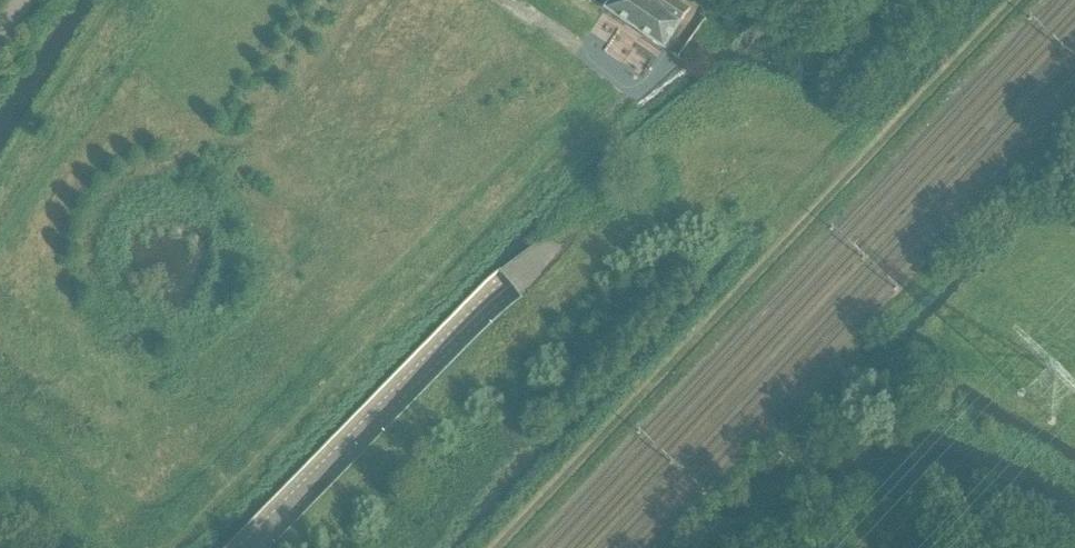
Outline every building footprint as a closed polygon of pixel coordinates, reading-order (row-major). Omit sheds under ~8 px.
[(604,10),(660,48),(687,9),(676,2),(677,0),(611,0),(604,10)]
